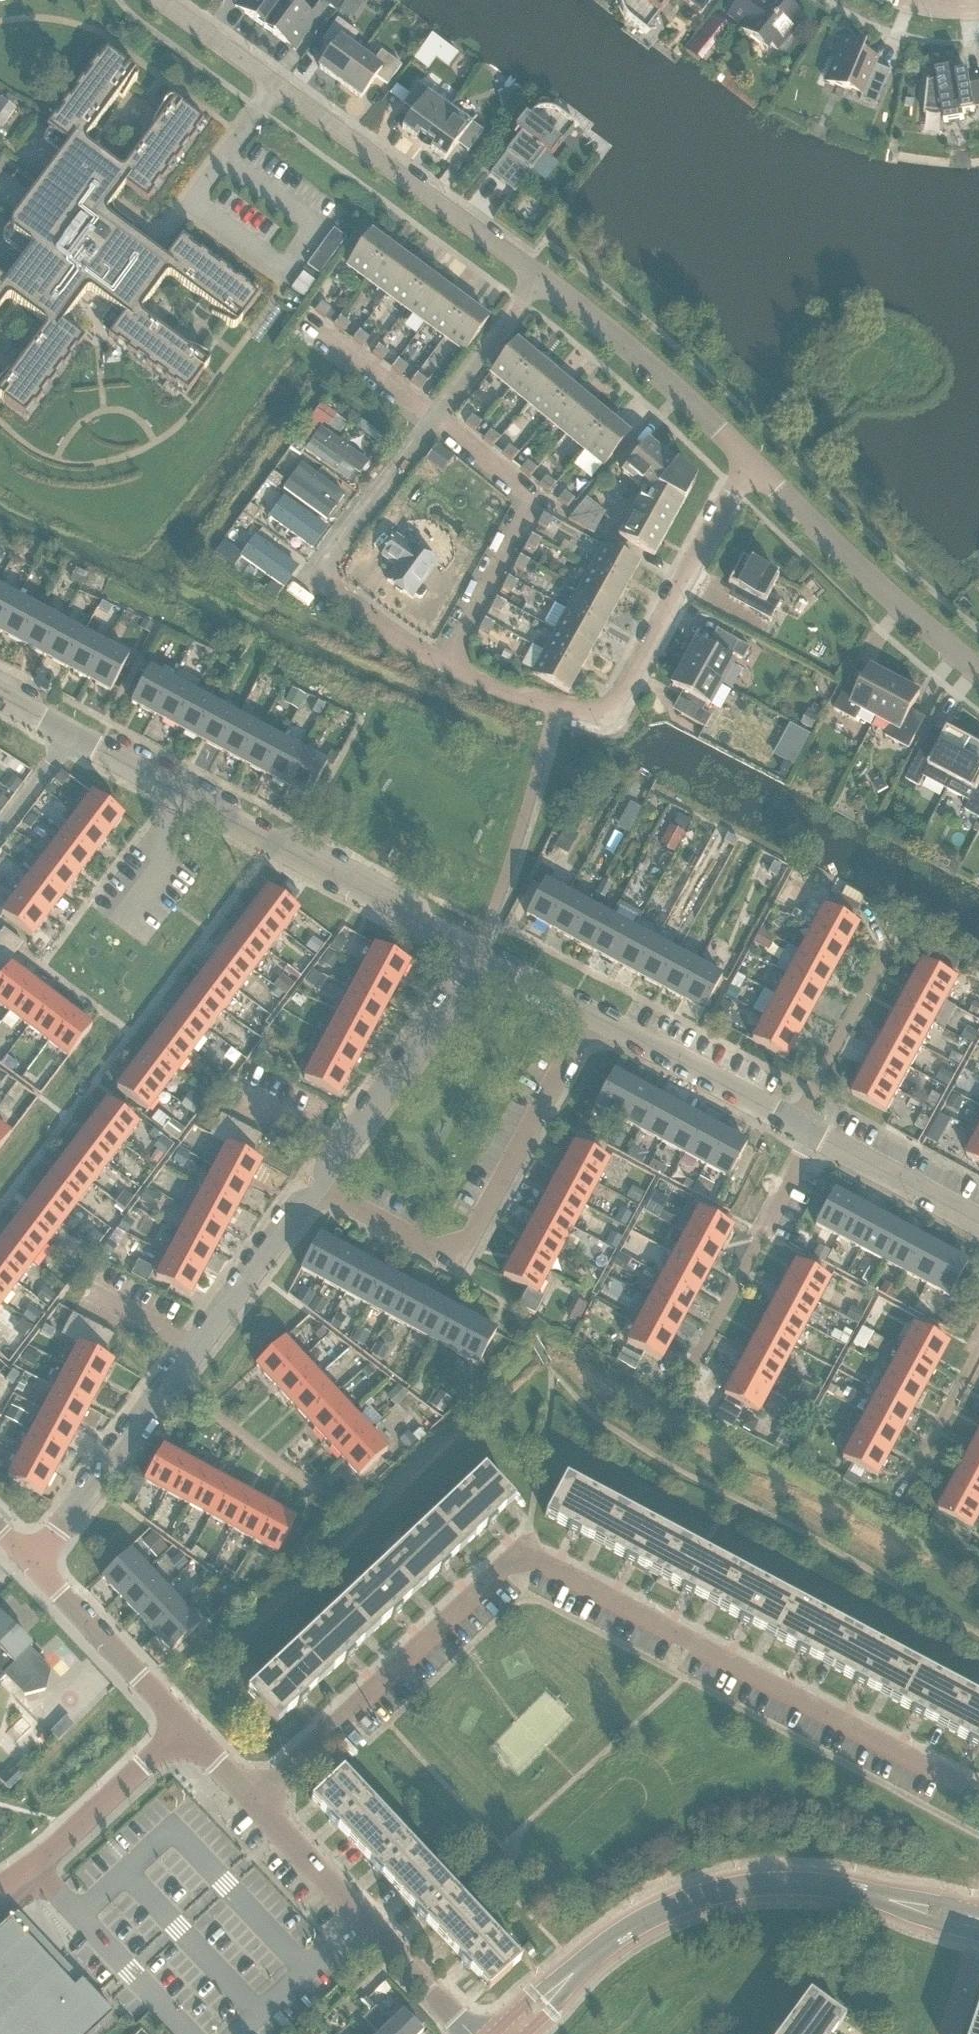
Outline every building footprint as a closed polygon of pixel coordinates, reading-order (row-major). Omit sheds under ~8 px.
[(285,0),(239,0),(235,6),(264,28),(285,0)] [(264,28),(294,50),(324,10),(312,2),(305,11),(290,0),(285,0),(264,28)] [(344,0),(332,0),(329,5),(336,11),(344,0)] [(620,1),(620,3),(620,5),(620,6),(621,9),(621,10),(622,12),(623,14),(625,16),(626,18),(629,21),(646,33),(647,32),(645,31),(669,1),(667,0),(620,0),(620,1)] [(763,0),(740,0),(727,16),(740,27),(739,28),(766,50),(770,46),(777,51),(778,50),(781,53),(792,39),(789,36),(803,19),(792,10),(793,6),(786,0),(774,0),(770,5),(763,0)] [(339,83),(361,54),(349,45),(357,34),(337,19),(323,38),(334,46),(318,68),(339,83)] [(709,47),(723,30),(711,20),(697,37),(709,47)] [(436,35),(433,33),(428,41),(436,47),(441,39),(436,35)] [(889,71),(874,65),(876,60),(860,53),(863,48),(833,35),(832,36),(840,39),(832,59),(835,60),(825,82),(844,90),(846,87),(861,94),(860,99),(875,105),(890,69),(890,68),(889,71)] [(5,300),(6,300),(7,299),(8,298),(9,298),(10,298),(11,298),(12,299),(44,322),(44,323),(45,324),(45,325),(46,326),(46,327),(45,328),(45,329),(44,329),(13,372),(8,368),(0,380),(0,398),(3,400),(26,418),(79,347),(78,346),(83,339),(62,323),(86,292),(87,291),(88,291),(89,291),(90,291),(91,291),(124,315),(108,336),(116,342),(115,343),(186,395),(208,364),(209,363),(209,362),(209,361),(209,360),(209,359),(208,358),(207,357),(207,356),(188,343),(185,347),(142,315),(141,314),(141,313),(141,312),(141,311),(141,310),(165,277),(166,277),(167,276),(168,276),(169,276),(170,276),(171,276),(214,308),(210,313),(229,327),(230,327),(231,327),(232,328),(233,328),(234,328),(235,327),(236,327),(237,326),(260,295),(190,243),(189,244),(181,238),(165,259),(106,215),(106,214),(106,213),(106,212),(106,211),(107,210),(125,185),(146,201),(152,193),(152,194),(205,123),(174,100),(173,100),(172,100),(171,100),(170,100),(169,100),(168,100),(167,101),(152,121),(157,124),(125,167),(124,168),(123,168),(122,169),(121,169),(120,169),(120,168),(86,144),(86,143),(85,142),(85,141),(85,140),(86,139),(86,138),(87,137),(118,95),(123,99),(137,79),(137,78),(138,77),(137,76),(137,75),(137,74),(137,73),(136,73),(105,49),(53,121),(48,128),(69,144),(13,219),(12,220),(12,221),(11,222),(11,223),(11,225),(11,226),(11,227),(11,228),(11,229),(12,230),(13,231),(14,232),(14,233),(28,244),(29,244),(29,245),(30,246),(30,247),(30,248),(30,249),(6,281),(0,277),(0,308),(5,300)] [(361,54),(339,83),(360,98),(376,77),(387,85),(401,66),(381,51),(373,63),(361,54)] [(956,67),(936,70),(937,81),(929,82),(929,81),(928,81),(924,114),(925,114),(926,110),(942,112),(944,122),(964,119),(963,113),(974,111),(974,108),(978,107),(978,83),(970,84),(968,74),(967,74),(967,76),(957,78),(956,67)] [(423,144),(455,101),(434,85),(429,92),(418,84),(403,104),(414,112),(402,129),(423,144)] [(17,105),(2,92),(0,95),(0,127),(17,105)] [(455,101),(423,144),(445,160),(457,143),(468,152),(483,131),(471,123),(476,116),(455,101)] [(576,127),(559,114),(557,112),(555,112),(554,111),(552,110),(549,110),(544,109),(542,110),(540,110),(537,111),(534,112),(532,113),(530,115),(529,116),(527,118),(516,133),(517,132),(520,134),(490,174),(514,192),(545,153),(550,157),(574,127),(575,128),(576,127)] [(391,248),(371,233),(347,266),(367,280),(391,248)] [(386,295),(410,262),(391,248),(367,280),(386,295)] [(406,309),(429,277),(410,262),(386,295),(406,309)] [(425,323),(449,291),(429,277),(406,309),(425,323)] [(286,295),(299,305),(311,289),(299,279),(286,295)] [(444,338),(468,305),(449,291),(425,323),(444,338)] [(324,319),(331,310),(315,298),(308,307),(324,319)] [(468,305),(444,338),(464,352),(488,320),(468,305)] [(343,333),(349,324),(340,317),(334,325),(343,333)] [(362,347),(369,338),(359,331),(353,340),(362,347)] [(510,389),(535,358),(517,342),(491,373),(510,389)] [(382,361),(388,352),(378,345),(372,354),(382,361)] [(528,404),(554,373),(535,358),(510,389),(528,404)] [(401,375),(407,367),(398,360),(391,368),(401,375)] [(547,419),(573,388),(554,373),(528,404),(547,419)] [(420,389),(427,381),(417,374),(411,382),(420,389)] [(565,435),(591,404),(573,388),(547,419),(565,435)] [(332,412),(320,404),(313,415),(328,426),(336,415),(332,412)] [(584,450),(610,419),(591,404),(565,435),(584,450)] [(290,449),(281,462),(273,472),(283,479),(306,447),(313,438),(309,435),(320,420),(313,416),(297,439),(290,448),(290,449)] [(474,431),(481,423),(472,416),(465,424),(474,431)] [(610,419),(584,450),(603,466),(629,435),(610,419)] [(371,464),(322,428),(304,453),(336,476),(344,464),(362,477),(371,464)] [(493,447),(500,438),(490,431),(483,439),(493,447)] [(643,491),(618,536),(654,556),(691,489),(681,484),(688,475),(648,442),(622,473),(643,491)] [(441,473),(453,457),(436,444),(424,460),(441,473)] [(511,462),(518,454),(509,446),(502,454),(511,462)] [(530,477),(536,469),(527,461),(520,469),(530,477)] [(319,481),(297,465),(281,487),(332,525),(341,512),(312,490),(319,481)] [(258,492),(268,500),(276,488),(283,479),(273,472),(266,480),(258,492)] [(548,492),(555,484),(546,477),(539,485),(548,492)] [(253,520),(268,500),(258,492),(243,513),(253,520)] [(567,508),(573,500),(564,492),(557,500),(567,508)] [(284,496),(268,517),(312,550),(327,529),(287,499),(284,496)] [(593,534),(605,513),(586,498),(568,521),(593,534)] [(252,533),(258,525),(252,521),(242,513),(236,523),(246,530),(246,529),(252,533)] [(547,529),(552,519),(543,514),(537,524),(547,529)] [(410,544),(396,534),(380,556),(395,567),(385,580),(395,587),(395,589),(400,593),(402,593),(412,600),(415,596),(419,598),(421,598),(426,591),(425,588),(422,586),(439,563),(411,543),(410,544)] [(241,554),(239,557),(241,558),(283,589),(284,588),(293,575),(299,568),(254,535),(253,538),(251,540),(241,554)] [(535,551),(541,540),(531,535),(526,545),(535,551)] [(590,568),(625,587),(637,566),(602,546),(590,568)] [(523,572),(529,561),(520,556),(514,566),(523,572)] [(741,559),(728,584),(749,595),(743,605),(770,619),(780,599),(770,594),(778,578),(772,575),(775,571),(755,561),(753,565),(741,559)] [(83,572),(80,570),(76,568),(70,580),(83,586),(88,574),(83,572)] [(614,608),(625,587),(590,568),(578,589),(614,608)] [(512,593),(517,582),(508,577),(502,587),(512,593)] [(18,598),(0,589),(0,631),(18,598)] [(602,629),(614,608),(578,589),(567,610),(602,629)] [(40,610),(18,598),(0,631),(0,632),(22,644),(40,610)] [(500,614),(506,603),(496,598),(491,608),(500,614)] [(44,656),(62,622),(40,610),(22,644),(44,656)] [(590,651),(602,629),(567,610),(555,631),(590,651)] [(95,613),(86,629),(94,634),(103,617),(95,613)] [(488,635),(494,624),(485,619),(479,629),(488,635)] [(151,624),(148,622),(143,620),(139,628),(150,634),(154,625),(152,624),(151,624)] [(84,634),(84,633),(62,622),(44,656),(66,667),(84,634)] [(684,664),(720,684),(732,662),(729,660),(733,654),(743,659),(749,647),(717,629),(707,648),(696,642),(684,664)] [(579,672),(590,651),(555,631),(544,652),(579,672)] [(88,679),(106,645),(84,634),(66,667),(88,679)] [(106,645),(88,679),(110,691),(128,658),(106,645)] [(567,693),(579,672),(544,652),(532,674),(567,693)] [(499,656),(495,654),(489,666),(502,673),(508,661),(501,657),(499,656)] [(708,706),(720,684),(684,664),(672,686),(682,691),(672,710),(704,728),(711,716),(702,710),(705,704),(708,706)] [(214,670),(211,668),(208,667),(202,679),(211,684),(218,672),(214,670)] [(876,717),(896,680),(872,668),(861,689),(848,682),(834,709),(856,720),(862,710),(876,717)] [(154,715),(172,681),(149,669),(131,703),(154,715)] [(896,680),(876,717),(891,725),(886,736),(909,748),(923,722),(909,714),(920,693),(896,680)] [(176,727),(194,693),(172,681),(154,715),(176,727)] [(299,693),(295,690),(292,688),(284,702),(297,709),(305,696),(299,693)] [(198,739),(216,705),(194,693),(176,727),(198,739)] [(220,750),(238,716),(216,705),(198,739),(220,750)] [(815,713),(812,711),(808,709),(800,724),(811,730),(816,720),(819,714),(815,713)] [(242,762),(260,728),(238,716),(220,750),(242,762)] [(789,724),(772,755),(793,766),(810,735),(789,724)] [(264,774),(282,740),(260,728),(242,762),(264,774)] [(924,744),(906,779),(920,786),(924,777),(947,789),(972,742),(948,729),(937,750),(924,744)] [(286,786),(304,752),(282,740),(264,774),(286,786)] [(947,789),(970,801),(965,810),(978,817),(978,745),(972,742),(947,789)] [(817,762),(822,760),(824,755),(822,750),(817,747),(811,749),(809,754),(811,759),(817,762)] [(304,752),(286,786),(309,798),(327,764),(304,752)] [(65,774),(61,771),(54,781),(61,786),(69,777),(65,774)] [(19,780),(13,776),(5,787),(15,794),(23,784),(19,780)] [(635,783),(632,782),(628,780),(622,792),(634,797),(640,786),(635,783)] [(873,791),(868,782),(862,785),(872,803),(878,800),(873,791)] [(77,814),(108,837),(123,816),(93,793),(77,814)] [(30,829),(37,819),(30,814),(23,823),(30,829)] [(93,857),(108,837),(77,814),(62,834),(93,857)] [(685,818),(678,814),(672,824),(684,831),(690,820),(685,818)] [(679,830),(673,827),(670,825),(659,844),(674,852),(684,833),(679,830)] [(568,856),(578,835),(564,828),(553,848),(568,856)] [(78,877),(93,857),(62,834),(47,854),(78,877)] [(63,897),(78,877),(47,854),(32,874),(63,897)] [(780,867),(773,863),(768,872),(775,876),(780,867)] [(544,881),(526,915),(549,927),(567,893),(554,886),(559,877),(551,867),(543,881),(544,881)] [(48,917),(63,897),(32,874),(17,894),(48,917)] [(608,882),(603,879),(595,893),(604,898),(612,884),(608,882)] [(253,908),(283,931),(299,911),(268,887),(253,908)] [(571,939),(589,905),(567,893),(549,927),(571,939)] [(32,937),(48,917),(17,894),(1,914),(32,937)] [(852,920),(860,905),(838,894),(830,908),(852,920)] [(593,951),(611,917),(589,905),(571,939),(593,951)] [(812,929),(846,948),(858,925),(824,907),(812,929)] [(268,951),(283,931),(253,908),(238,928),(268,951)] [(615,963),(633,929),(611,917),(593,951),(615,963)] [(16,952),(23,943),(4,928),(0,933),(0,940),(16,952)] [(253,971),(268,951),(238,928),(223,948),(253,971)] [(637,975),(655,941),(633,929),(615,963),(637,975)] [(767,951),(775,937),(760,929),(753,943),(767,951)] [(834,970),(846,948),(812,929),(800,951),(834,970)] [(339,954),(347,941),(338,935),(329,948),(339,954)] [(318,941),(312,936),(305,947),(316,954),(323,944),(318,941)] [(16,952),(0,940),(0,954),(9,961),(16,952)] [(659,987),(677,953),(655,941),(637,975),(659,987)] [(363,968),(397,986),(409,963),(375,945),(363,968)] [(238,991),(253,971),(223,948),(208,968),(238,991)] [(329,967),(336,955),(327,950),(320,961),(329,967)] [(822,992),(834,970),(800,951),(788,974),(822,992)] [(681,999),(699,965),(677,953),(659,987),(681,999)] [(9,961),(0,954),(0,969),(2,970),(9,961)] [(912,984),(946,1002),(959,979),(925,961),(912,984)] [(31,981),(11,965),(0,979),(0,1005),(8,1011),(31,981)] [(699,965),(681,999),(703,1011),(722,977),(699,965)] [(223,1011),(238,991),(208,968),(192,988),(223,1011)] [(385,1008),(397,986),(363,968),(351,990),(385,1008)] [(313,988),(322,976),(313,969),(304,981),(313,988)] [(740,991),(746,978),(737,973),(730,986),(740,991)] [(810,1014),(822,992),(788,974),(776,996),(810,1014)] [(286,994),(288,991),(293,983),(281,975),(273,986),(274,987),(283,993),(285,995),(286,994)] [(28,1027),(51,996),(31,981),(8,1011),(28,1027)] [(934,1024),(946,1002),(912,984),(900,1006),(934,1024)] [(278,999),(282,994),(282,993),(283,993),(274,987),(270,993),(278,999)] [(208,1031),(223,1011),(192,988),(177,1008),(208,1031)] [(299,1006),(306,996),(298,990),(290,1000),(299,1006)] [(373,1030),(385,1008),(351,990),(339,1012),(373,1030)] [(48,1042),(71,1011),(51,996),(28,1027),(48,1042)] [(798,1036),(810,1014),(776,996),(764,1018),(798,1036)] [(975,1002),(970,1011),(977,1016),(978,1013),(978,1004),(975,1002)] [(922,1046),(934,1024),(900,1006),(888,1028),(922,1046)] [(193,1051),(208,1031),(177,1008),(162,1028),(193,1051)] [(283,1025),(289,1015),(281,1010),(274,1020),(283,1025)] [(720,1012),(716,1010),(712,1019),(720,1024),(725,1015),(720,1012)] [(71,1011),(48,1042),(68,1057),(92,1027),(71,1011)] [(362,1052),(373,1030),(339,1012),(328,1034),(362,1052)] [(786,1059),(798,1036),(764,1018),(752,1040),(786,1059)] [(972,1029),(967,1026),(961,1037),(973,1044),(978,1033),(976,1031),(974,1030),(972,1029)] [(178,1071),(193,1051),(162,1028),(147,1048),(178,1071)] [(911,1068),(922,1046),(888,1028),(877,1050),(911,1068)] [(350,1074),(362,1052),(328,1034),(316,1056),(350,1074)] [(268,1047),(260,1043),(257,1048),(254,1053),(261,1058),(265,1052),(268,1047)] [(163,1091),(178,1071),(147,1048),(132,1068),(163,1091)] [(899,1090),(911,1068),(877,1050),(865,1072),(899,1090)] [(960,1056),(956,1054),(953,1052),(949,1060),(959,1065),(963,1057),(960,1056)] [(338,1097),(350,1074),(316,1056),(304,1078),(338,1097)] [(148,1111),(163,1091),(132,1068),(117,1088),(148,1111)] [(949,1073),(946,1071),(942,1069),(936,1080),(947,1086),(954,1075),(951,1074),(949,1073)] [(31,1085),(36,1078),(26,1070),(21,1077),(31,1085)] [(617,1118),(636,1084),(613,1072),(595,1106),(617,1118)] [(886,1113),(899,1090),(865,1072),(852,1094),(886,1113)] [(12,1102),(23,1087),(16,1081),(4,1097),(12,1102)] [(639,1130),(658,1096),(636,1084),(617,1118),(639,1130)] [(931,1094),(929,1098),(927,1103),(935,1108),(941,1097),(938,1095),(932,1092),(931,1094)] [(193,1115),(202,1103),(189,1093),(180,1105),(193,1115)] [(661,1142),(680,1108),(658,1096),(639,1130),(661,1142)] [(92,1121),(123,1144),(138,1124),(107,1101),(92,1121)] [(683,1154),(702,1120),(680,1108),(661,1142),(683,1154)] [(164,1115),(162,1113),(158,1111),(151,1120),(164,1130),(171,1120),(164,1115)] [(220,1140),(231,1118),(221,1113),(209,1134),(220,1140)] [(947,1117),(940,1114),(935,1123),(946,1129),(952,1120),(947,1117)] [(919,1118),(917,1122),(915,1126),(923,1131),(929,1119),(921,1115),(919,1118)] [(230,1145),(241,1124),(231,1118),(220,1140),(230,1145)] [(180,1126),(177,1124),(171,1120),(164,1130),(176,1139),(184,1129),(180,1126)] [(705,1166),(724,1132),(702,1120),(683,1154),(705,1166)] [(108,1164),(123,1144),(92,1121),(77,1141),(108,1164)] [(240,1151),(252,1130),(241,1124),(230,1145),(240,1151)] [(10,1134),(0,1127),(0,1148),(10,1134)] [(252,1130),(240,1151),(251,1156),(262,1135),(252,1130)] [(724,1132),(705,1166),(728,1178),(746,1144),(724,1132)] [(967,1156),(978,1163),(978,1134),(967,1156)] [(171,1144),(170,1143),(165,1140),(161,1137),(158,1141),(153,1148),(156,1150),(158,1151),(163,1155),(171,1144)] [(107,1165),(108,1164),(77,1141),(62,1161),(92,1184),(93,1184),(101,1172),(107,1177),(113,1169),(107,1165)] [(563,1166),(596,1184),(609,1161),(575,1143),(563,1166)] [(215,1167),(249,1185),(261,1163),(227,1144),(215,1167)] [(188,1154),(184,1152),(180,1149),(179,1149),(173,1160),(184,1167),(191,1155),(188,1154)] [(102,1192),(93,1184),(92,1184),(62,1161),(47,1181),(77,1204),(89,1189),(99,1196),(102,1192)] [(658,1164),(652,1161),(648,1168),(662,1175),(666,1168),(658,1164)] [(585,1206),(596,1184),(563,1166),(551,1188),(585,1206)] [(237,1207),(249,1185),(215,1167),(203,1189),(237,1207)] [(139,1189),(146,1179),(137,1172),(130,1182),(139,1189)] [(713,1184),(700,1176),(697,1182),(695,1184),(692,1191),(705,1199),(713,1184)] [(692,1182),(690,1181),(687,1179),(683,1186),(692,1191),(695,1184),(692,1182)] [(62,1224),(77,1204),(47,1181),(32,1201),(62,1224)] [(638,1190),(632,1187),(626,1198),(638,1204),(644,1193),(638,1190)] [(153,1192),(151,1191),(146,1188),(140,1200),(151,1206),(158,1195),(153,1192)] [(573,1228),(585,1206),(551,1188),(539,1210),(573,1228)] [(226,1229),(237,1207),(203,1189),(192,1211),(226,1229)] [(124,1209),(132,1197),(124,1191),(115,1202),(124,1209)] [(662,1210),(664,1206),(669,1198),(655,1191),(645,1210),(658,1217),(662,1211),(662,1210)] [(838,1237),(856,1203),(833,1191),(815,1225),(838,1237)] [(694,1198),(691,1205),(698,1209),(706,1214),(717,1220),(728,1225),(732,1218),(694,1198)] [(47,1244),(62,1224),(32,1201),(16,1221),(47,1244)] [(860,1249),(878,1215),(856,1203),(838,1237),(860,1249)] [(625,1211),(620,1209),(614,1220),(625,1226),(631,1214),(625,1211)] [(686,1232),(720,1250),(732,1228),(728,1225),(717,1220),(706,1214),(698,1209),(686,1232)] [(561,1250),(573,1228),(539,1210),(527,1232),(561,1250)] [(214,1251),(226,1229),(192,1211),(180,1233),(214,1251)] [(882,1261),(900,1227),(878,1215),(860,1249),(882,1261)] [(128,1233),(134,1222),(124,1216),(118,1227),(128,1233)] [(32,1264),(47,1244),(16,1221),(1,1241),(32,1264)] [(904,1273),(922,1239),(900,1227),(882,1261),(904,1273)] [(97,1233),(92,1230),(85,1239),(93,1246),(101,1237),(97,1233)] [(549,1272),(561,1250),(527,1232),(515,1253),(549,1272)] [(617,1235),(611,1232),(605,1244),(616,1250),(622,1238),(617,1235)] [(708,1272),(720,1250),(686,1232),(674,1254),(708,1272)] [(202,1273),(214,1251),(180,1233),(168,1255),(202,1273)] [(642,1239),(631,1233),(626,1244),(636,1249),(642,1239)] [(323,1281),(341,1247),(319,1235),(300,1269),(323,1281)] [(926,1285),(944,1250),(922,1239),(904,1273),(926,1285)] [(111,1256),(118,1246),(109,1240),(102,1251),(111,1256)] [(32,1264),(1,1241),(0,1243),(0,1271),(17,1284),(32,1264)] [(823,1247),(818,1245),(813,1257),(824,1263),(830,1251),(823,1247)] [(345,1293),(363,1259),(341,1247),(323,1281),(345,1293)] [(944,1250),(926,1285),(949,1297),(967,1263),(944,1250)] [(602,1278),(612,1258),(601,1252),(591,1272),(602,1278)] [(537,1294),(549,1272),(515,1253),(503,1276),(537,1294)] [(623,1256),(618,1254),(613,1264),(625,1270),(630,1259),(623,1256)] [(696,1294),(708,1272),(674,1254),(662,1276),(696,1294)] [(190,1296),(202,1273),(168,1255),(156,1278),(190,1296)] [(367,1305),(385,1271),(363,1259),(345,1293),(367,1305)] [(152,1269),(138,1262),(132,1275),(146,1282),(152,1269)] [(783,1284),(817,1302),(829,1280),(795,1262),(783,1284)] [(870,1284),(877,1271),(869,1267),(861,1280),(870,1284)] [(17,1284),(0,1271),(0,1302),(2,1304),(17,1284)] [(389,1317),(407,1283),(385,1271),(367,1305),(389,1317)] [(684,1316),(696,1294),(662,1276),(650,1298),(684,1316)] [(891,1298),(897,1288),(884,1281),(879,1291),(891,1298)] [(411,1329),(429,1295),(407,1283),(389,1317),(411,1329)] [(805,1325),(817,1302),(783,1284),(771,1306),(805,1325)] [(904,1304),(910,1293),(898,1286),(892,1298),(904,1304)] [(307,1308),(315,1295),(303,1287),(295,1300),(307,1308)] [(48,1291),(44,1288),(37,1298),(47,1306),(55,1296),(48,1291)] [(534,1315),(543,1298),(527,1289),(518,1306),(534,1315)] [(433,1341),(451,1307),(429,1295),(411,1329),(433,1341)] [(925,1313),(931,1302),(920,1295),(913,1307),(925,1313)] [(320,1299),(316,1297),(309,1309),(319,1315),(327,1303),(320,1299)] [(673,1338),(684,1316),(650,1298),(639,1320),(673,1338)] [(578,1323),(587,1304),(578,1300),(569,1318),(578,1323)] [(335,1329),(348,1308),(339,1303),(327,1324),(335,1329)] [(793,1347),(805,1325),(771,1306),(759,1328),(793,1347)] [(857,1309),(851,1306),(845,1317),(857,1324),(863,1313),(857,1309)] [(35,1311),(30,1307),(22,1316),(33,1324),(40,1315),(35,1311)] [(455,1353),(473,1319),(451,1307),(433,1341),(455,1353)] [(72,1339),(84,1318),(74,1313),(62,1334),(72,1339)] [(873,1319),(868,1316),(863,1326),(875,1333),(880,1323),(873,1319)] [(83,1345),(94,1324),(84,1318),(72,1339),(83,1345)] [(473,1319),(455,1353),(477,1365),(496,1331),(473,1319)] [(21,1340),(30,1327),(19,1320),(11,1333),(21,1340)] [(660,1361),(673,1338),(639,1320),(626,1343),(660,1361)] [(93,1351),(104,1329),(94,1324),(83,1345),(93,1351)] [(323,1329),(318,1324),(311,1331),(320,1341),(327,1334),(323,1329)] [(902,1348),(936,1366),(948,1344),(914,1325),(902,1348)] [(362,1331),(357,1328),(351,1340),(362,1346),(368,1334),(362,1331)] [(782,1369),(793,1347),(759,1328),(748,1351),(782,1369)] [(852,1332),(844,1328),(843,1332),(842,1334),(838,1341),(846,1345),(852,1332)] [(104,1329),(93,1351),(103,1356),(115,1335),(104,1329)] [(865,1348),(872,1334),(862,1329),(855,1342),(865,1348)] [(273,1384),(302,1358),(284,1339),(256,1365),(273,1384)] [(382,1344),(378,1342),(371,1354),(382,1360),(388,1348),(382,1344)] [(68,1367),(102,1385),(114,1362),(80,1344),(68,1367)] [(635,1370),(641,1358),(623,1348),(616,1360),(635,1370)] [(924,1388),(936,1366),(902,1348),(890,1370),(924,1388)] [(33,1352),(28,1349),(21,1360),(33,1367),(40,1355),(33,1352)] [(770,1391),(782,1369),(748,1351),(736,1373),(770,1391)] [(290,1402),(319,1376),(302,1358),(273,1384),(290,1402)] [(373,1367),(370,1364),(362,1372),(368,1378),(376,1370),(373,1367)] [(17,1370),(12,1367),(5,1377),(17,1384),(23,1374),(17,1370)] [(90,1407),(102,1385),(68,1367),(56,1389),(90,1407)] [(912,1410),(924,1388),(890,1370),(878,1392),(912,1410)] [(758,1414),(770,1391),(736,1373),(724,1395),(758,1414)] [(307,1421),(336,1394),(319,1376),(290,1402),(307,1421)] [(24,1382),(20,1380),(15,1389),(22,1393),(27,1383),(24,1382)] [(844,1398),(846,1394),(831,1385),(827,1392),(843,1400),(844,1398)] [(395,1407),(407,1396),(398,1386),(387,1398),(395,1407)] [(78,1429),(90,1407),(56,1389),(44,1411),(78,1429)] [(862,1397),(851,1390),(848,1395),(845,1401),(856,1407),(861,1399),(862,1397)] [(439,1411),(448,1397),(439,1391),(430,1404),(439,1411)] [(900,1432),(912,1410),(878,1392),(866,1414),(900,1432)] [(324,1439),(353,1413),(336,1394),(307,1421),(324,1439)] [(18,1411),(11,1407),(5,1418),(21,1427),(27,1415),(18,1411)] [(66,1451),(78,1429),(44,1411),(32,1433),(66,1451)] [(414,1414),(411,1411),(402,1419),(411,1429),(420,1420),(414,1414)] [(341,1457),(370,1431),(353,1413),(324,1439),(341,1457)] [(888,1454),(900,1432),(866,1414),(854,1436),(888,1454)] [(746,1416),(745,1417),(740,1426),(752,1433),(757,1422),(746,1416)] [(786,1449),(793,1435),(783,1429),(775,1443),(786,1449)] [(370,1431),(341,1457),(359,1476),(387,1450),(370,1431)] [(414,1438),(412,1436),(408,1431),(398,1440),(407,1450),(417,1441),(414,1438)] [(54,1473),(66,1451),(32,1433),(20,1455),(54,1473)] [(876,1477),(888,1454),(854,1436),(842,1459),(876,1477)] [(975,1444),(963,1466),(978,1475),(978,1447),(975,1444)] [(167,1493),(185,1459),(163,1447),(144,1481),(167,1493)] [(42,1496),(54,1473),(20,1455),(8,1477),(42,1496)] [(189,1505),(207,1471),(185,1459),(167,1493),(189,1505)] [(963,1466),(951,1488),(978,1503),(978,1475),(963,1466)] [(436,1513),(467,1545),(486,1527),(488,1529),(496,1521),(495,1519),(514,1500),(484,1468),(436,1513)] [(211,1517),(229,1483),(207,1471),(189,1505),(211,1517)] [(854,1487),(860,1478),(847,1471),(842,1480),(854,1487)] [(603,1547),(623,1508),(565,1477),(545,1516),(569,1529),(567,1531),(578,1537),(580,1535),(603,1547)] [(233,1529),(251,1495),(229,1483),(211,1517),(233,1529)] [(978,1518),(978,1503),(951,1488),(939,1511),(973,1529),(978,1518)] [(131,1504),(135,1497),(122,1489),(118,1496),(131,1504)] [(255,1541),(273,1507),(251,1495),(233,1529),(255,1541)] [(273,1507),(255,1541),(277,1553),(296,1519),(273,1507)] [(660,1577),(680,1538),(623,1508),(603,1547),(626,1559),(624,1562),(635,1567),(637,1565),(660,1577)] [(448,1563),(467,1545),(436,1513),(389,1558),(419,1590),(439,1572),(441,1573),(450,1565),(448,1563)] [(166,1528),(170,1520),(159,1514),(154,1521),(166,1528)] [(302,1529),(299,1527),(295,1536),(306,1541),(310,1532),(302,1529)] [(166,1547),(153,1533),(144,1542),(157,1556),(166,1547)] [(717,1608),(738,1569),(680,1538),(660,1577),(683,1590),(681,1592),(692,1598),(693,1595),(717,1608)] [(203,1552),(196,1546),(190,1553),(201,1562),(207,1555),(203,1552)] [(119,1596),(147,1570),(130,1551),(102,1578),(119,1596)] [(400,1608),(419,1590),(389,1558),(342,1602),(372,1634),(391,1616),(393,1618),(402,1610),(400,1608)] [(233,1581),(239,1571),(231,1567),(225,1577),(233,1581)] [(774,1638),(795,1599),(738,1569),(717,1608),(740,1620),(739,1623),(750,1628),(751,1626),(774,1638)] [(136,1615),(165,1588),(147,1570),(119,1596),(136,1615)] [(253,1596),(259,1586),(252,1582),(246,1592),(253,1596)] [(154,1633),(182,1606),(165,1588),(136,1615),(154,1633)] [(231,1608),(242,1605),(240,1597),(228,1600),(231,1608)] [(832,1669),(852,1630),(795,1599),(774,1638),(797,1651),(796,1653),(807,1659),(808,1656),(832,1669)] [(353,1652),(372,1634),(342,1602),(295,1646),(325,1678),(344,1660),(346,1662),(355,1654),(353,1652)] [(182,1606),(154,1633),(171,1652),(199,1625),(182,1606)] [(50,1670),(30,1649),(32,1647),(0,1615),(0,1680),(4,1676),(24,1696),(25,1695),(24,1695),(44,1690),(49,1671),(50,1671),(50,1670)] [(889,1699),(910,1660),(852,1630),(832,1669),(855,1681),(854,1684),(865,1689),(866,1687),(889,1699)] [(306,1696),(325,1678),(295,1646),(247,1691),(277,1723),(297,1705),(299,1707),(308,1698),(306,1696)] [(946,1730),(967,1691),(910,1660),(889,1699),(912,1712),(911,1714),(922,1720),(923,1718),(946,1730)] [(946,1730),(969,1742),(968,1744),(978,1750),(978,1749),(978,1697),(967,1691),(946,1730)] [(355,1847),(388,1818),(343,1769),(311,1799),(329,1819),(328,1821),(336,1830),(338,1828),(355,1847)] [(399,1895),(432,1865),(388,1818),(355,1847),(373,1866),(372,1868),(380,1877),(382,1875),(399,1895)] [(444,1942),(476,1912),(432,1865),(399,1895),(417,1914),(416,1915),(424,1924),(426,1923),(444,1942)] [(111,2012),(103,2019),(12,1921),(19,1914),(17,1912),(0,1928),(0,2033),(92,2033),(113,2014),(111,2012)] [(476,1912),(444,1942),(461,1961),(460,1962),(469,1971),(470,1970),(488,1990),(521,1960),(476,1912)] [(527,1954),(532,1949),(527,1943),(522,1948),(527,1954)] [(844,2019),(808,1993),(778,2033),(833,2033),(844,2019)] [(369,2013),(378,2022),(384,2015),(376,2007),(369,2013)] [(391,2033),(419,2033),(422,2031),(402,2012),(385,2028),(391,2033)] [(371,2028),(378,2022),(369,2013),(363,2019),(371,2028)]
